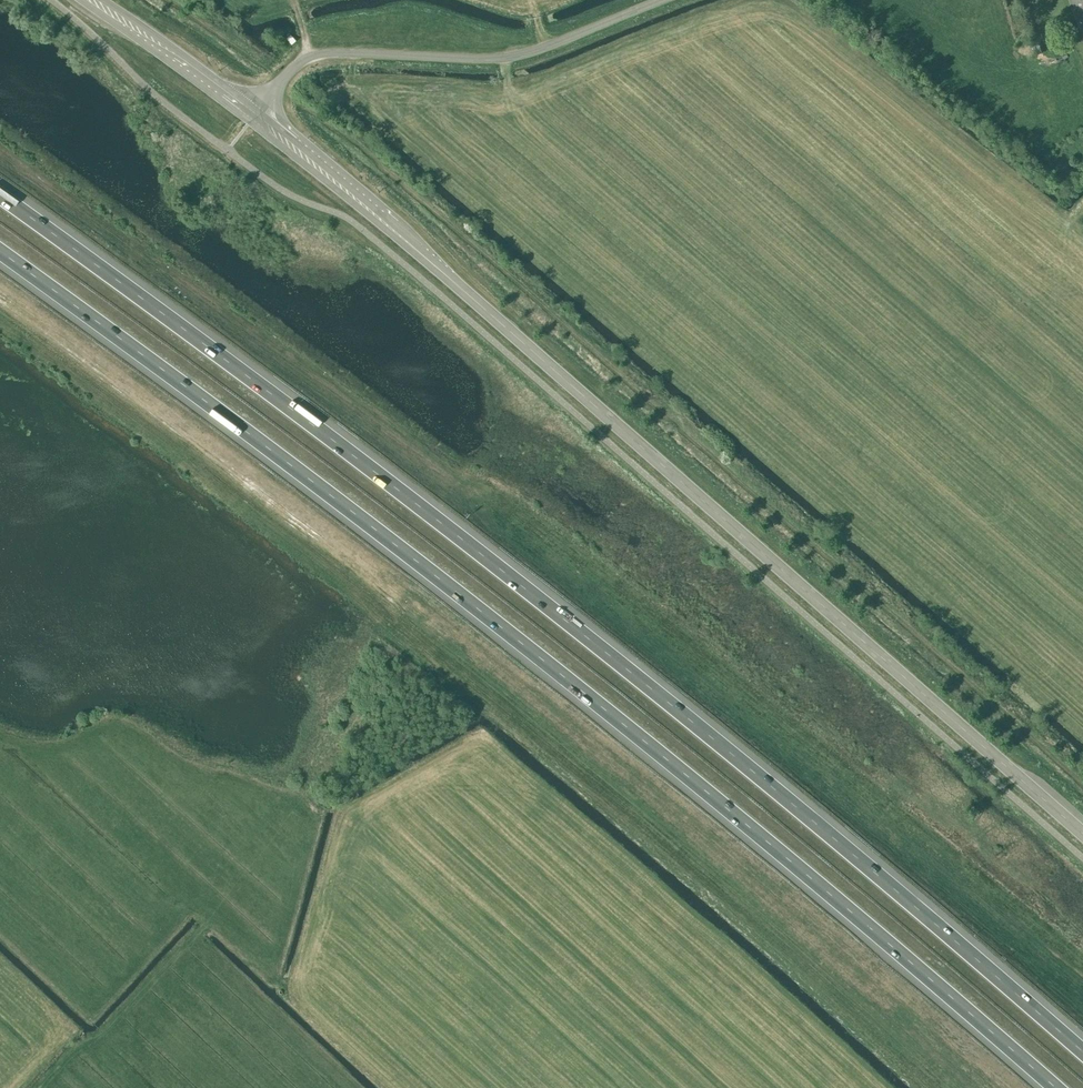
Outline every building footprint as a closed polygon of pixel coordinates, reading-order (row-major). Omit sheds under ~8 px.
[(1082,33),(1082,0),(1071,0),(1082,33)] [(1034,54),(1042,51),(1036,32),(1027,35),(1034,54)] [(290,34),(286,38),(291,44),(295,40),(290,34)]
